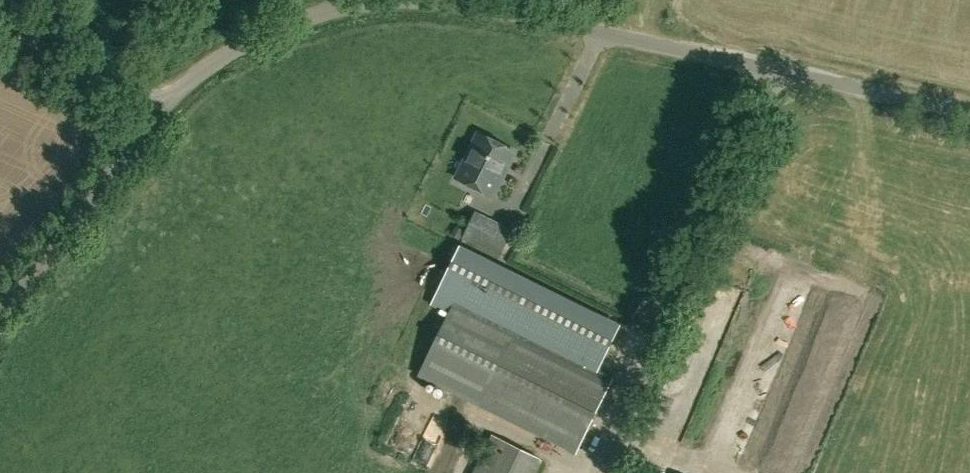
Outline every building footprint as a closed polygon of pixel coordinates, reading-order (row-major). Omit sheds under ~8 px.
[(645,35),(648,23),(633,19),(629,31),(645,35)] [(495,197),(516,153),(480,135),(458,179),(495,197)] [(512,233),(476,215),(466,237),(501,255),(512,233)] [(419,374),(577,452),(614,377),(598,369),(619,326),(460,249),(433,303),(450,311),(419,374)] [(686,356),(664,411),(679,417),(701,361),(686,356)] [(492,435),(473,472),(536,472),(542,460),(492,435)]
